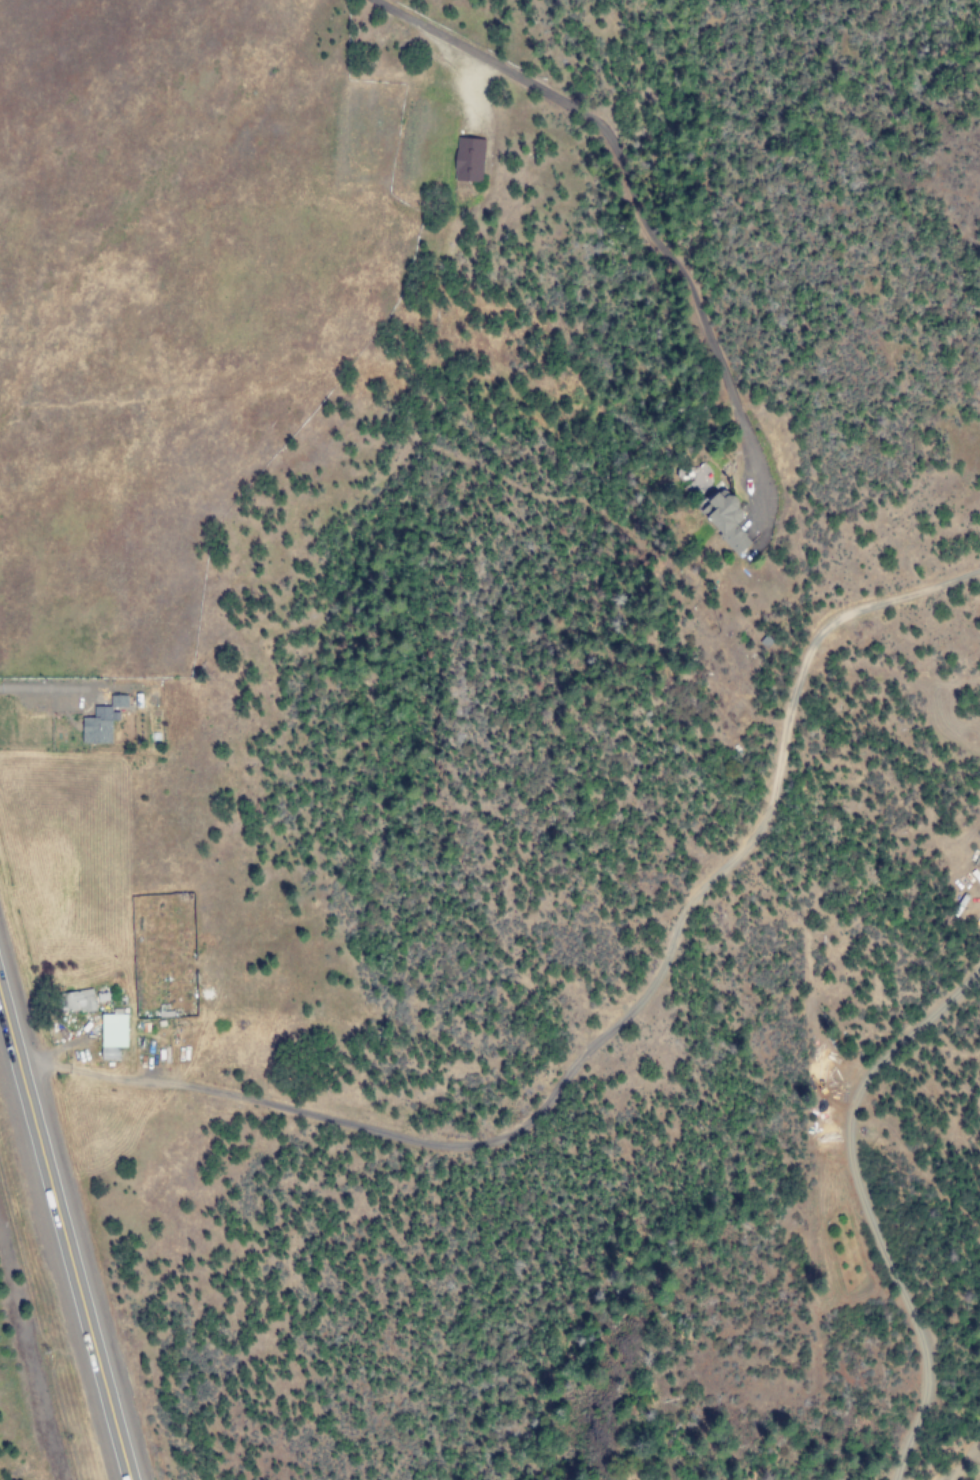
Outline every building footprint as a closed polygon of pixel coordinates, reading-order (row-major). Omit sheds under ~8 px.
[(453,181),(480,183),(484,140),(457,137),(453,181)] [(737,554),(750,542),(734,525),(744,516),(735,507),(739,503),(730,494),(724,500),(717,493),(698,511),(737,554)] [(111,743),(111,720),(118,720),(118,711),(111,711),(111,706),(93,706),(93,716),(81,716),(82,744),(111,743)] [(95,1007),(92,988),(58,994),(61,1013),(95,1007)] [(101,1047),(126,1047),(126,1008),(112,1008),(112,1013),(101,1013),(101,1047)]
